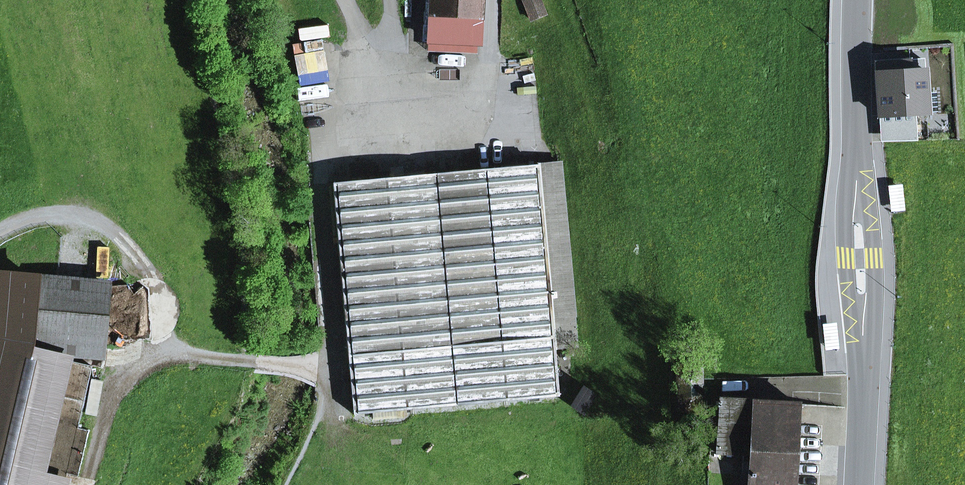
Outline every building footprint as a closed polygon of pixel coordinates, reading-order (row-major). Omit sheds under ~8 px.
[(429,41),(480,44),(482,0),(431,0),(429,41)] [(531,20),(545,14),(540,0),(523,0),(531,20)] [(297,43),(300,67),(329,63),(327,39),(297,43)] [(908,60),(874,63),(878,116),(926,113),(923,70),(909,71),(908,60)] [(559,162),(537,164),(551,317),(573,315),(559,162)] [(353,415),(558,396),(551,317),(537,164),(332,183),(353,415)] [(107,286),(35,280),(30,340),(102,346),(107,286)] [(56,375),(61,379),(67,378),(70,373),(68,367),(62,365),(56,369),(56,375)] [(749,445),(752,402),(720,400),(717,450),(728,450),(728,444),(742,445),(749,445)] [(749,445),(748,479),(747,484),(793,484),(797,404),(752,402),(749,445)] [(740,478),(748,479),(749,445),(742,445),(740,478)]
